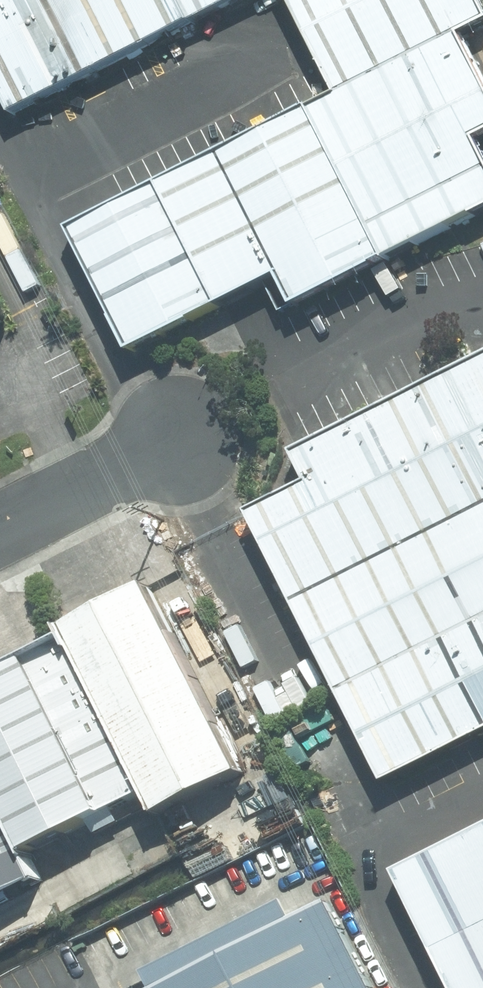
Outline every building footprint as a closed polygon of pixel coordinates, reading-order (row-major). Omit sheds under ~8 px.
[(11,118),(241,0),(0,0),(0,97),(11,118)] [(338,98),(460,38),(482,27),(482,9),(478,0),(287,0),(338,98)] [(460,38),(338,98),(309,112),(384,262),(482,214),(482,159),(474,142),(482,137),(482,83),(460,38)] [(384,262),(309,112),(217,151),(280,279),(293,311),(385,264),(384,262)] [(280,279),(217,151),(66,231),(130,359),(280,279)] [(385,783),(482,734),(482,359),(295,459),(308,482),(245,515),(337,687),(385,783)] [(143,590),(64,631),(157,819),(239,777),(143,590)] [(0,675),(0,809),(24,858),(141,798),(62,645),(0,675)] [(35,886),(21,857),(0,816),(0,903),(35,886)] [(395,876),(450,987),(482,987),(482,832),(395,876)] [(326,910),(172,987),(368,987),(326,910)]
